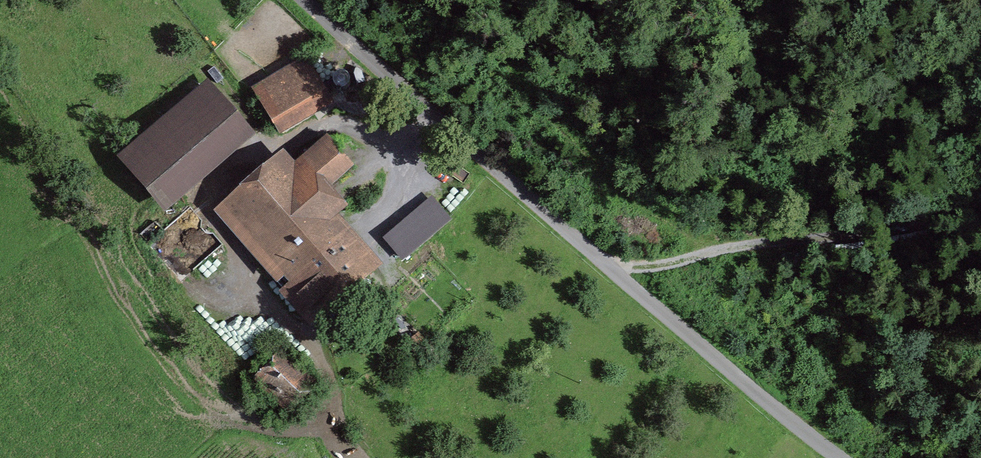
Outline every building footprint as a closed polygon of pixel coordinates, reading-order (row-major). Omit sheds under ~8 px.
[(251,90),(276,136),(330,107),(306,61),(251,90)] [(114,159),(160,215),(252,139),(206,83),(114,159)] [(279,154),(212,213),(311,325),(376,267),(333,219),(346,208),(329,189),(353,167),(326,137),(291,168),(279,154)] [(435,191),(383,234),(404,258),(455,216),(435,191)] [(278,352),(249,383),(283,415),(312,384),(278,352)]
